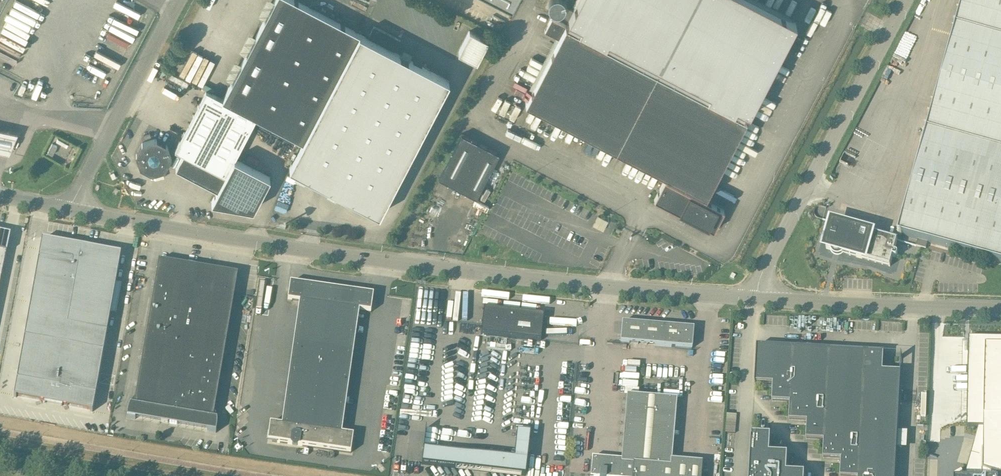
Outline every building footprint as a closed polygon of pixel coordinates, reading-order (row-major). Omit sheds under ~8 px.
[(165,169),(172,157),(171,153),(179,151),(184,153),(176,168),(218,190),(212,201),(253,208),(270,176),(235,158),(256,116),(303,141),(290,167),(379,214),(449,80),(395,51),(401,40),(374,26),(368,37),(297,0),(274,0),(223,98),(206,90),(177,145),(169,148),(168,144),(156,138),(143,142),(136,154),(140,167),(152,173),(165,169)] [(745,110),(749,112),(796,21),(756,0),(578,0),(566,24),(552,16),(545,30),(559,37),(526,101),(668,175),(666,179),(665,178),(654,199),(714,229),(724,209),(703,198),(704,194),(706,195),(746,117),(742,115),(745,110)] [(918,240),(916,246),(926,249),(928,242),(1000,263),(1000,0),(963,0),(898,234),(902,236),(902,235),(918,240)] [(460,52),(480,62),(491,39),(472,29),(460,52)] [(9,155),(15,136),(0,133),(0,153),(9,155)] [(439,178),(476,197),(499,153),(462,133),(439,178)] [(53,154),(57,146),(52,143),(47,152),(53,154)] [(890,267),(897,241),(834,223),(826,249),(890,267)] [(7,254),(11,236),(0,233),(0,286),(7,254)] [(42,242),(14,396),(46,402),(62,404),(93,410),(121,257),(42,242)] [(128,414),(127,418),(135,419),(136,416),(166,421),(167,422),(168,422),(169,423),(170,423),(171,423),(172,423),(173,424),(174,424),(175,424),(176,423),(177,423),(178,423),(208,428),(207,432),(216,433),(217,429),(217,428),(217,427),(217,426),(217,425),(217,424),(217,423),(217,422),(217,421),(217,420),(216,419),(216,418),(216,417),(216,416),(215,415),(215,414),(214,413),(234,294),(156,281),(145,344),(141,367),(135,399),(135,400),(134,401),(133,402),(132,402),(132,403),(131,404),(131,405),(130,406),(130,407),(129,408),(129,409),(129,410),(128,411),(128,412),(128,413),(128,414)] [(303,303),(293,370),(285,426),(270,424),(268,441),(351,453),(353,435),(339,433),(347,378),(356,310),(371,312),(373,295),(290,283),(288,301),(303,303)] [(541,341),(544,315),(484,308),(481,334),(541,341)] [(620,343),(692,349),(692,347),(691,347),(693,330),(623,324),(623,323),(622,323),(620,343)] [(999,473),(1000,474),(1000,339),(969,338),(968,376),(974,376),(974,422),(967,422),(967,428),(979,428),(973,448),(965,475),(999,475),(999,473)] [(906,354),(905,354),(903,372),(883,371),(884,354),(885,354),(885,353),(757,346),(755,384),(756,384),(756,383),(774,384),(773,402),(791,403),(790,421),(808,422),(806,440),(825,441),(824,459),(842,460),(841,475),(896,475),(906,354)] [(590,475),(701,475),(702,463),(672,461),(677,400),(627,396),(621,462),(607,461),(592,460),(590,475)] [(726,421),(725,433),(735,434),(736,422),(736,415),(726,414),(726,421)] [(753,435),(750,475),(805,475),(787,474),(788,456),(771,455),(771,437),(753,436),(753,435)] [(514,458),(424,448),(422,464),(523,475),(526,475),(528,458),(514,457),(514,458)]
